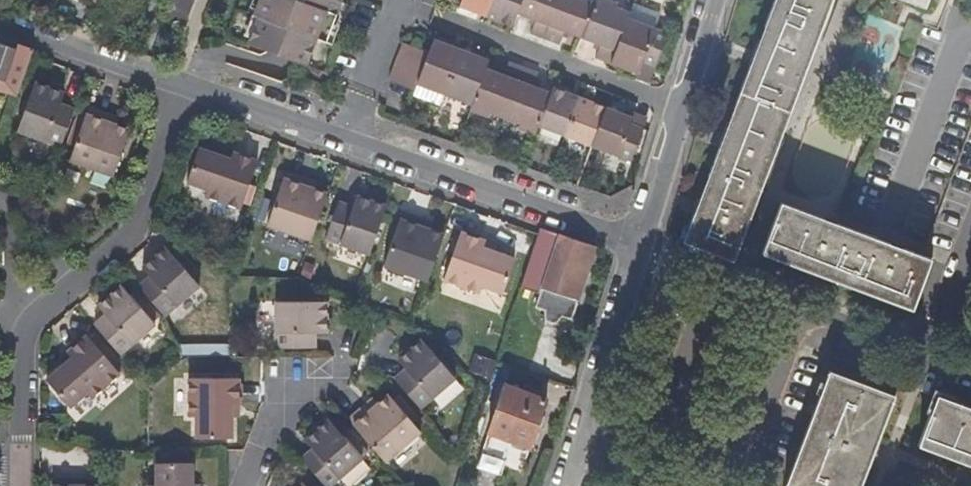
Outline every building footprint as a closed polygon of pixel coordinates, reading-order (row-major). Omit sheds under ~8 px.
[(186,22),(194,0),(171,0),(166,13),(186,22)] [(249,19),(253,21),(244,47),(302,68),(311,42),(320,45),(335,4),(327,0),(256,0),(249,19)] [(457,9),(482,19),(490,0),(461,0),(457,9)] [(482,19),(509,29),(514,17),(520,0),(490,0),(482,19)] [(559,0),(520,0),(514,17),(532,24),(528,37),(542,43),(559,0)] [(594,8),(574,0),(559,0),(542,43),(557,48),(562,35),(580,43),(594,8)] [(830,0),(773,0),(682,241),(731,260),(830,0)] [(625,24),(627,18),(614,14),(615,9),(596,2),(594,8),(580,43),(596,49),(592,62),(608,68),(625,24)] [(660,16),(632,6),(627,18),(625,24),(653,36),(660,16)] [(641,69),(654,74),(666,41),(653,36),(625,24),(608,68),(637,79),(641,69)] [(1,80),(0,83),(0,92),(13,95),(27,54),(30,47),(13,41),(11,46),(0,42),(0,79),(1,80)] [(413,88),(440,98),(457,54),(430,44),(425,57),(420,70),(415,81),(413,88)] [(401,47),(395,61),(420,70),(425,57),(401,47)] [(457,54),(440,98),(467,109),(482,71),(484,65),(457,54)] [(395,61),(391,72),(415,81),(420,70),(395,61)] [(467,109),(466,111),(487,118),(489,114),(502,120),(521,72),(506,67),(501,78),(482,71),(467,109)] [(647,92),(654,74),(641,69),(637,79),(634,87),(647,92)] [(386,84),(410,94),(413,88),(415,81),(391,72),(386,84)] [(521,72),(502,120),(515,124),(515,128),(534,135),(536,131),(548,97),(531,91),(535,78),(521,72)] [(60,146),(74,110),(60,105),(63,95),(35,84),(17,132),(60,146)] [(536,131),(562,141),(578,101),(551,91),(548,97),(536,131)] [(578,101),(562,141),(588,151),(603,111),(578,101)] [(88,107),(69,161),(112,176),(129,130),(109,122),(111,116),(88,107)] [(603,111),(588,151),(627,166),(639,133),(627,129),(629,122),(603,111)] [(231,160),(200,149),(188,182),(208,190),(206,196),(242,210),(258,161),(234,153),(231,160)] [(312,240),(328,195),(308,187),(310,180),(288,172),(269,224),(312,240)] [(369,255),(385,206),(358,197),(354,208),(340,203),(328,240),(369,255)] [(781,201),(762,252),(912,308),(931,256),(781,201)] [(427,281),(443,236),(425,229),(427,221),(405,213),(386,266),(427,281)] [(599,244),(546,225),(542,234),(520,300),(530,304),(546,256),(553,259),(537,306),(546,309),(547,320),(558,323),(562,314),(572,317),(599,244)] [(486,241),(462,233),(446,281),(481,294),(484,286),(504,293),(515,260),(484,249),(486,241)] [(151,276),(139,286),(166,316),(202,285),(167,246),(143,267),(151,276)] [(107,315),(96,325),(122,355),(157,323),(123,285),(100,306),(107,315)] [(277,301),(277,347),(317,347),(317,333),(327,333),(326,301),(277,301)] [(73,357),(48,380),(72,406),(88,393),(93,397),(121,373),(89,335),(69,352),(73,357)] [(395,378),(420,408),(455,378),(422,339),(398,360),(406,369),(395,378)] [(311,371),(330,373),(331,359),(312,358),(311,371)] [(829,375),(787,485),(861,485),(894,400),(829,375)] [(241,377),(190,379),(191,417),(198,416),(198,438),(235,436),(235,404),(242,404),(241,377)] [(368,402),(349,419),(387,462),(421,431),(389,395),(373,410),(368,402)] [(941,400),(922,451),(970,468),(970,411),(941,400)] [(499,402),(470,485),(496,485),(499,479),(516,484),(539,415),(532,413),(534,408),(518,403),(516,408),(499,402)] [(304,460),(327,485),(331,485),(364,457),(344,434),(330,419),(306,439),(315,449),(304,460)] [(52,423),(42,423),(41,439),(53,439),(52,423)] [(344,434),(364,457),(369,452),(350,429),(344,434)] [(159,464),(159,485),(151,485),(195,485),(194,463),(159,464)] [(100,485),(79,485),(79,478),(54,478),(54,485),(100,485)]
